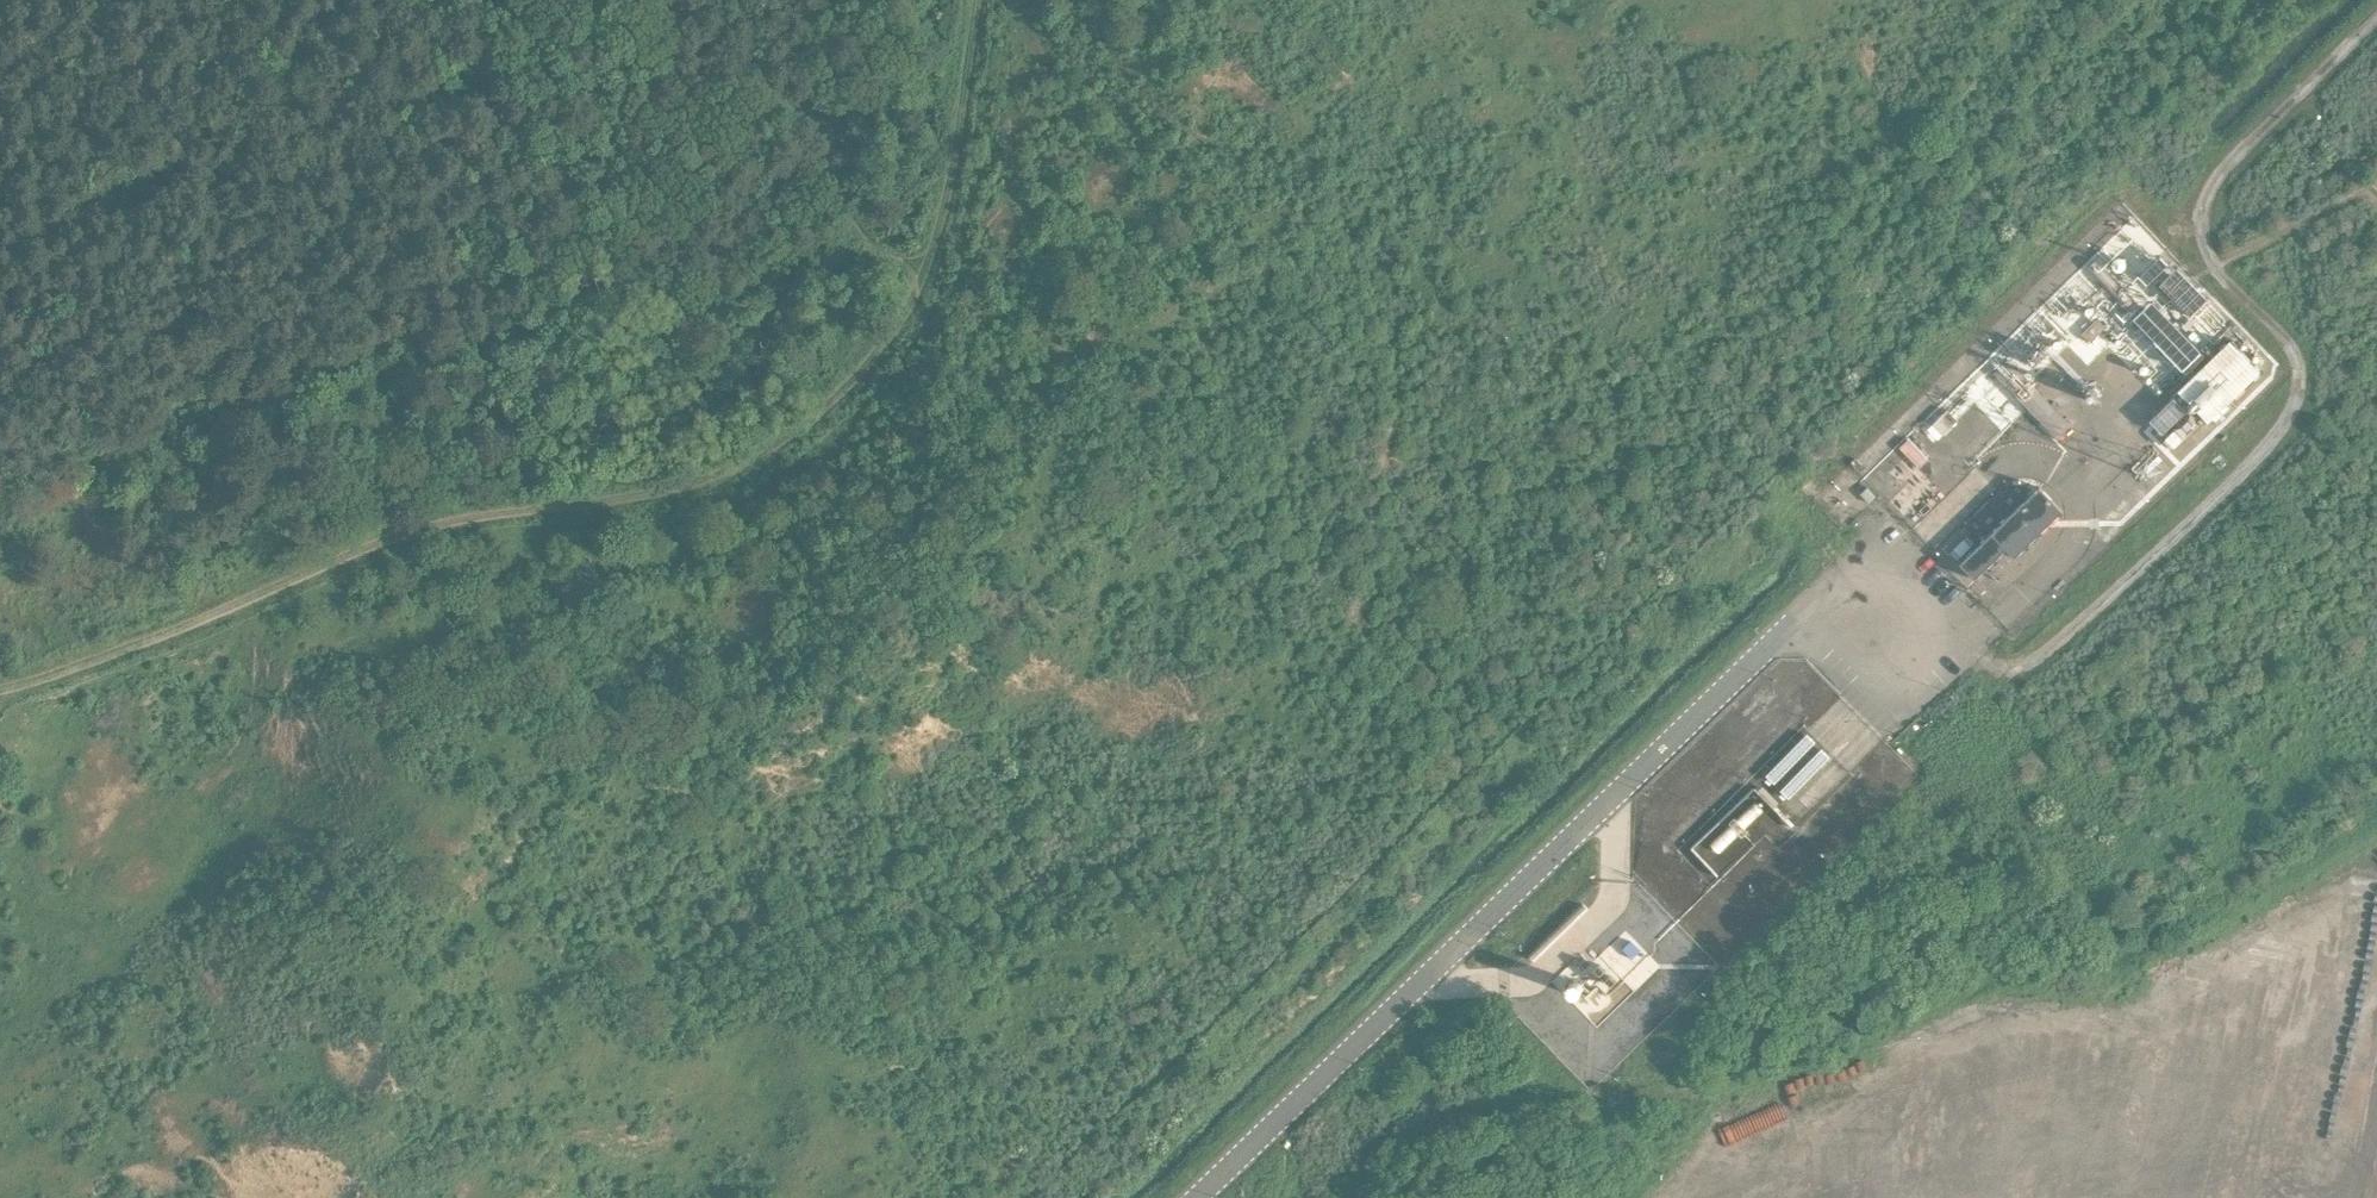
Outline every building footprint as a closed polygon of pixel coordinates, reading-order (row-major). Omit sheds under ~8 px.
[(2153,302),(2136,320),(2188,370),(2205,352),(2153,302)] [(2208,419),(2225,402),(2239,388),(2257,371),(2229,343),(2180,390),(2208,419)] [(2071,425),(2006,358),(1992,372),(2057,439),(2071,425)] [(1956,418),(1946,408),(1932,423),(1942,434),(1957,419),(1956,418)] [(1898,446),(1932,480),(1947,465),(1914,431),(1898,446)] [(1981,522),(1989,530),(2031,490),(2023,482),(1997,506),(1981,522)] [(2006,548),(2014,557),(2062,510),(2039,486),(1959,563),(1974,579),(2006,548)] [(1866,487),(1859,494),(1867,502),(1874,495),(1866,487)] [(1977,526),(1981,522),(1997,506),(1989,498),(1969,518),(1977,526)]
